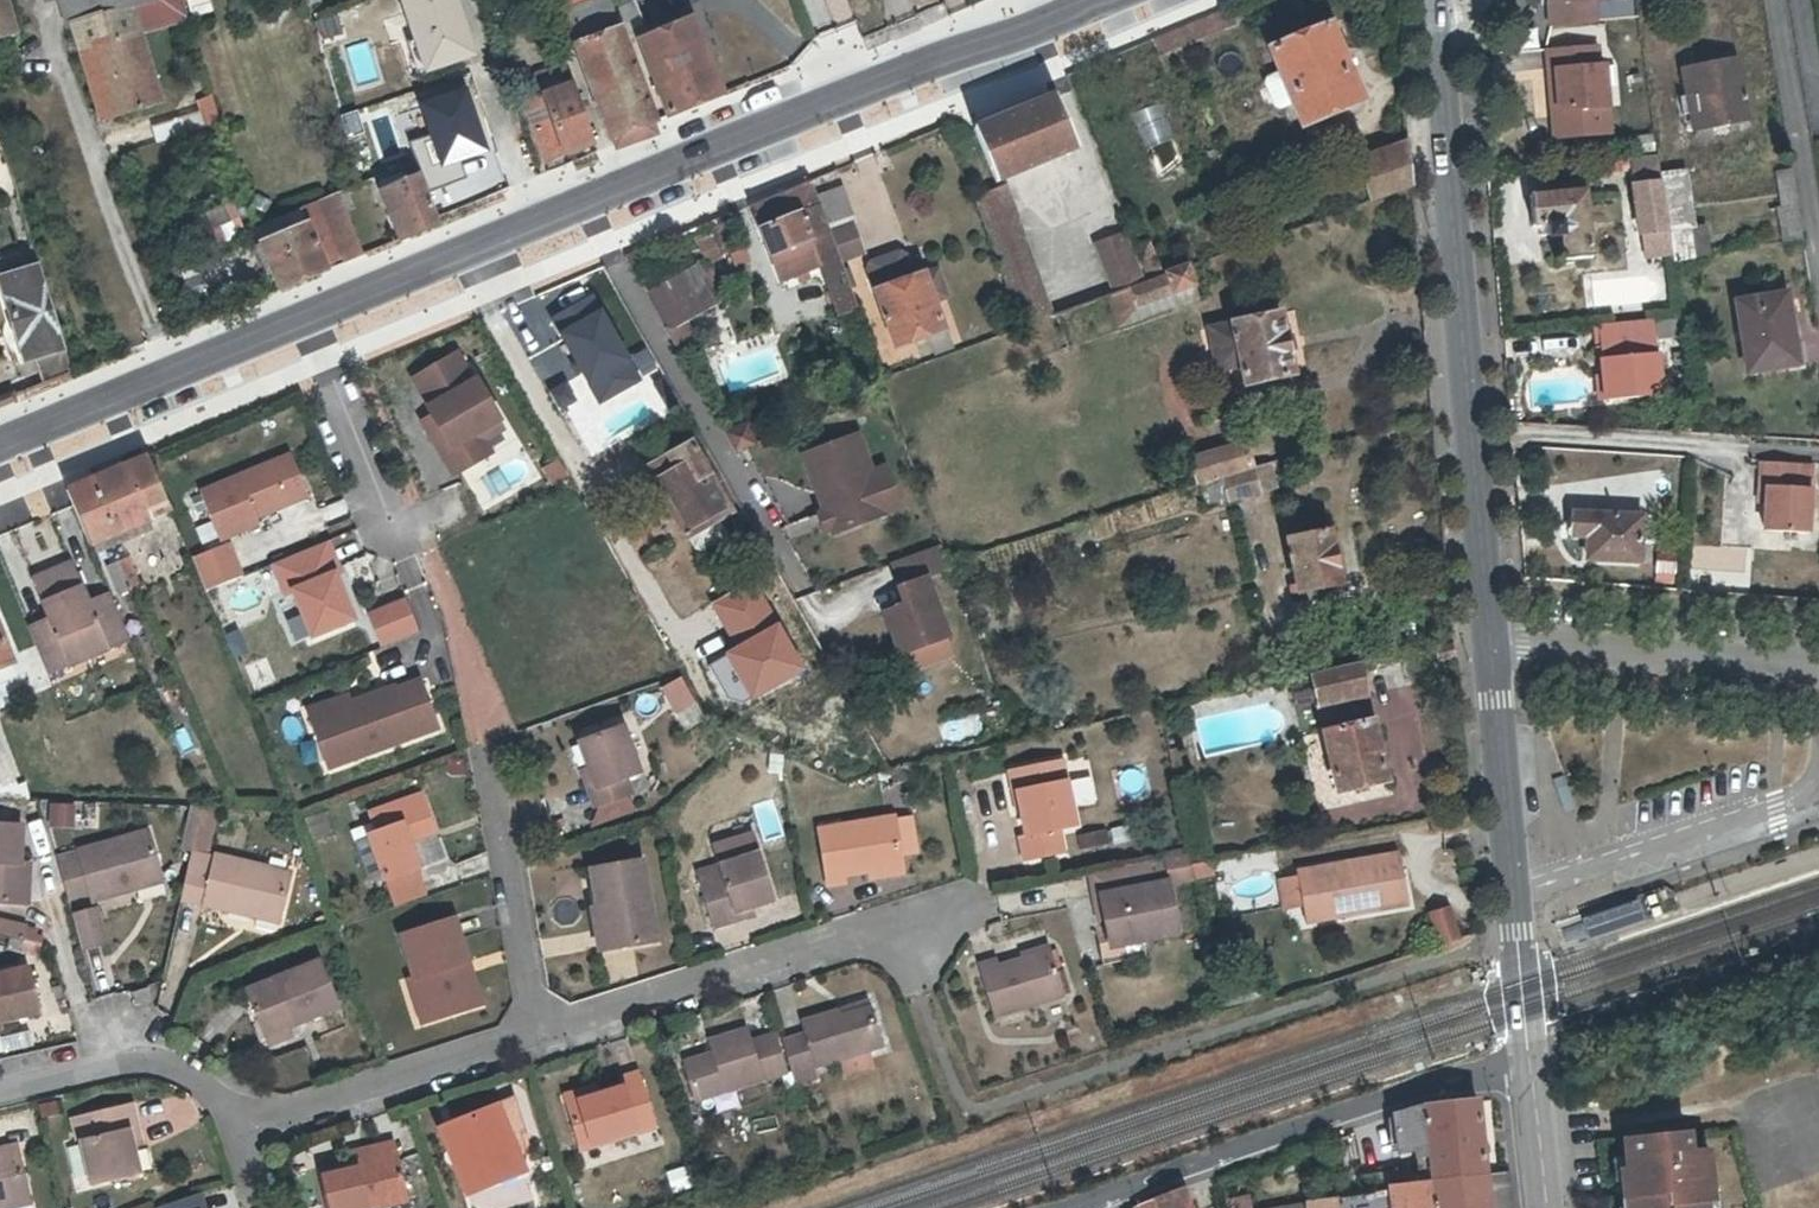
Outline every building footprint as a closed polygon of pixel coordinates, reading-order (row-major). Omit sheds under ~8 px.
[(14,32),(6,0),(0,0),(0,37),(14,32)] [(74,22),(104,12),(132,3),(142,0),(67,0),(74,22)] [(161,8),(186,1),(186,0),(142,0),(132,3),(141,31),(166,24),(161,8)] [(462,53),(450,13),(458,10),(454,0),(405,0),(427,63),(431,63),(462,53)] [(1545,23),(1597,23),(1595,0),(1543,0),(1545,23)] [(186,1),(161,8),(166,24),(190,17),(186,1)] [(569,24),(599,12),(597,5),(590,1),(564,10),(569,24)] [(132,3),(104,12),(74,22),(100,108),(135,96),(138,107),(163,99),(141,31),(132,3)] [(577,43),(622,27),(614,7),(599,12),(569,24),(577,43)] [(1151,39),(1158,55),(1235,23),(1228,7),(1151,39)] [(471,50),(458,10),(450,13),(462,53),(471,50)] [(1324,110),(1354,97),(1322,17),(1261,42),(1293,122),(1314,114),(1317,122),(1327,118),(1324,110)] [(690,44),(703,39),(697,21),(684,25),(690,44)] [(656,56),(690,44),(684,25),(650,38),(656,56)] [(656,119),(622,27),(577,43),(611,136),(615,135),(652,120),(656,119)] [(656,56),(649,59),(669,113),(725,92),(703,39),(690,44),(656,56)] [(1549,48),(1555,134),(1612,130),(1607,64),(1599,64),(1597,45),(1549,48)] [(1695,130),(1748,119),(1737,61),(1685,72),(1695,130)] [(537,77),(552,120),(565,154),(596,142),(569,65),(537,77)] [(461,74),(416,90),(443,164),(488,148),(461,74)] [(526,103),(534,127),(552,120),(537,77),(526,103)] [(207,126),(222,122),(213,91),(198,98),(207,126)] [(1000,174),(1080,142),(1059,91),(979,123),(1000,174)] [(104,120),(138,107),(135,96),(100,108),(104,120)] [(565,154),(552,120),(534,127),(546,161),(565,154)] [(615,135),(619,146),(657,132),(652,120),(615,135)] [(1366,198),(1405,185),(1402,141),(1351,160),(1366,198)] [(381,183),(383,190),(413,178),(411,171),(381,183)] [(1785,242),(1804,240),(1793,172),(1774,174),(1785,242)] [(1686,173),(1661,176),(1662,184),(1672,253),(1673,262),(1693,259),(1693,255),(1712,252),(1708,225),(1694,227),(1686,173)] [(413,178),(383,190),(381,191),(390,217),(400,214),(409,237),(441,223),(422,174),(413,178)] [(822,175),(811,180),(814,190),(825,185),(822,175)] [(771,255),(792,247),(813,240),(819,256),(826,274),(843,268),(841,261),(829,231),(816,196),(814,190),(811,180),(751,204),(771,255)] [(1021,325),(1054,314),(1006,184),(973,196),(1021,325)] [(1645,256),(1672,253),(1662,184),(1635,188),(1645,256)] [(829,231),(857,221),(844,185),(816,196),(829,231)] [(1533,228),(1549,227),(1550,238),(1562,237),(1564,260),(1594,258),(1588,193),(1531,197),(1533,228)] [(356,198),(337,205),(349,237),(358,258),(377,250),(356,198)] [(285,234),(255,247),(264,273),(275,269),(282,289),(343,264),(334,242),(319,201),(279,217),(285,234)] [(868,250),(857,221),(829,231),(841,261),(868,250)] [(714,226),(692,236),(705,265),(714,261),(727,256),(714,226)] [(1127,231),(1097,242),(1115,292),(1121,290),(1132,286),(1145,281),(1132,246),(1127,231)] [(349,237),(334,242),(343,264),(358,258),(349,237)] [(1150,239),(1136,245),(1149,280),(1164,274),(1150,239)] [(813,240),(792,247),(799,264),(819,256),(813,240)] [(874,259),(871,266),(879,288),(898,344),(917,337),(922,350),(930,348),(931,351),(951,344),(934,295),(947,290),(939,267),(927,272),(922,257),(911,261),(908,254),(902,250),(874,259)] [(645,268),(638,252),(625,258),(633,273),(645,268)] [(2,275),(29,364),(70,352),(43,262),(2,275)] [(669,326),(718,299),(698,263),(649,291),(669,326)] [(1196,287),(1189,266),(1164,274),(1149,280),(1145,281),(1121,290),(1115,292),(1107,295),(1115,315),(1139,307),(1183,291),(1196,287)] [(843,268),(826,274),(836,300),(842,315),(858,309),(843,268)] [(594,293),(552,316),(600,403),(643,379),(594,293)] [(1788,339),(1794,338),(1787,297),(1736,306),(1747,376),(1793,369),(1788,339)] [(1205,343),(1209,343),(1214,363),(1233,359),(1239,381),(1287,371),(1274,311),(1202,325),(1205,343)] [(663,332),(672,348),(694,337),(685,320),(663,332)] [(1601,375),(1604,401),(1660,396),(1654,322),(1597,327),(1601,375)] [(39,362),(44,379),(74,370),(68,353),(39,362)] [(432,419),(438,428),(428,434),(453,477),(481,461),(469,439),(496,424),(499,422),(476,383),(472,385),(456,357),(415,381),(431,409),(427,411),(432,419)] [(1597,402),(1604,401),(1601,375),(1595,375),(1597,402)] [(566,382),(552,388),(561,407),(574,400),(566,382)] [(438,428),(432,419),(422,425),(428,434),(438,428)] [(746,447),(752,444),(761,441),(748,419),(731,428),(743,448),(746,447)] [(469,439),(481,461),(490,455),(483,442),(500,432),(496,424),(469,439)] [(833,530),(886,511),(872,472),(858,432),(805,451),(825,508),(831,524),(833,530)] [(1201,484),(1271,463),(1264,437),(1244,442),(1245,445),(1193,460),(1201,484)] [(693,441),(646,468),(683,532),(684,531),(692,544),(701,544),(725,531),(715,514),(729,505),(723,493),(711,473),(693,441)] [(255,519),(308,497),(291,456),(200,494),(219,541),(258,525),(255,519)] [(149,458),(67,492),(90,546),(172,512),(149,458)] [(559,460),(542,469),(552,486),(569,476),(559,460)] [(1766,487),(1765,503),(1765,529),(1805,531),(1809,462),(1758,460),(1757,486),(1766,487)] [(1279,488),(1271,463),(1201,484),(1208,509),(1237,501),(1279,488)] [(886,467),(872,472),(886,511),(900,506),(886,467)] [(1757,503),(1765,503),(1766,487),(1757,486),(1757,503)] [(825,526),(831,524),(825,508),(820,510),(825,526)] [(1578,513),(1576,536),(1589,537),(1589,558),(1639,561),(1642,516),(1578,513)] [(1289,578),(1283,580),(1285,587),(1290,586),(1291,593),(1334,584),(1323,529),(1280,538),(1289,578)] [(327,542),(272,566),(285,596),(293,593),(312,638),(353,621),(334,576),(340,573),(327,542)] [(948,566),(939,542),(917,551),(925,574),(948,566)] [(229,545),(192,560),(203,586),(205,593),(243,578),(229,545)] [(925,574),(917,551),(889,561),(898,585),(925,574)] [(142,585),(140,585),(128,559),(103,570),(116,599),(130,592),(133,597),(144,591),(142,585)] [(121,621),(110,595),(86,605),(70,567),(34,582),(49,621),(28,629),(43,664),(48,677),(130,642),(121,621)] [(900,651),(948,632),(925,574),(898,585),(905,602),(884,610),(900,651)] [(717,609),(740,646),(728,653),(754,696),(804,667),(755,586),(717,609)] [(406,601),(369,617),(381,646),(418,631),(406,601)] [(9,665),(14,664),(0,630),(0,669),(9,665)] [(1454,659),(1453,643),(1441,646),(1443,660),(1454,659)] [(754,696),(728,653),(710,663),(727,697),(745,701),(754,696)] [(1322,705),(1329,734),(1325,734),(1339,793),(1387,782),(1362,675),(1368,673),(1366,662),(1310,675),(1318,706),(1322,705)] [(9,665),(0,669),(0,683),(14,677),(9,665)] [(693,700),(680,678),(663,687),(676,710),(693,700)] [(310,720),(329,770),(437,730),(419,682),(394,692),(393,688),(350,704),(310,720)] [(307,712),(310,720),(350,704),(348,697),(307,712)] [(593,782),(584,786),(591,802),(627,789),(625,780),(637,775),(621,729),(580,744),(587,765),(593,782)] [(0,748),(0,801),(17,801),(13,788),(16,787),(0,748)] [(1060,756),(1013,767),(1027,831),(1021,833),(1026,856),(1062,848),(1057,823),(1074,820),(1070,801),(1065,778),(1060,756)] [(578,768),(584,786),(593,782),(587,765),(578,768)] [(1089,772),(1065,778),(1070,801),(1094,796),(1089,772)] [(17,801),(29,802),(28,785),(24,785),(16,787),(13,788),(17,801)] [(406,788),(368,803),(379,833),(369,836),(361,840),(378,883),(411,871),(401,844),(425,835),(406,788)] [(45,802),(45,826),(72,826),(72,802),(45,802)] [(358,807),(369,836),(379,833),(368,803),(358,807)] [(302,817),(308,836),(327,830),(321,811),(302,817)] [(843,868),(866,864),(900,859),(892,812),(817,824),(825,879),(844,875),(843,868)] [(93,898),(137,885),(135,877),(157,871),(144,828),(77,849),(80,858),(58,865),(67,896),(90,889),(93,898)] [(1086,845),(1105,841),(1102,828),(1083,831),(1086,845)] [(26,885),(18,884),(18,869),(21,832),(0,830),(0,908),(24,910),(26,885)] [(716,869),(694,875),(707,922),(733,914),(731,905),(748,900),(769,893),(751,831),(708,843),(714,863),(716,869)] [(401,844),(411,871),(435,862),(425,835),(401,844)] [(603,888),(613,943),(653,935),(635,843),(586,852),(593,890),(603,888)] [(1191,870),(1186,845),(1090,864),(1095,889),(1100,888),(1109,934),(1139,929),(1140,933),(1179,927),(1168,875),(1191,870)] [(1317,884),(1300,887),(1306,923),(1408,904),(1399,852),(1314,867),(1317,884)] [(291,870),(216,854),(213,869),(189,864),(182,898),(281,919),(291,870)] [(901,866),(900,859),(866,864),(868,871),(901,866)] [(692,869),(694,875),(716,869),(714,863),(692,869)] [(1297,870),(1300,887),(1317,884),(1314,867),(1297,870)] [(27,869),(18,869),(18,884),(26,885),(27,869)] [(160,878),(157,871),(135,877),(137,885),(160,878)] [(411,871),(378,883),(388,907),(420,896),(411,871)] [(597,945),(613,943),(603,888),(593,890),(587,891),(597,945)] [(751,908),(748,900),(731,905),(733,914),(751,908)] [(1638,900),(1582,919),(1590,941),(1647,923),(1638,900)] [(1429,912),(1439,944),(1460,937),(1450,905),(1429,912)] [(94,907),(72,913),(82,947),(105,940),(94,907)] [(428,1022),(478,1007),(466,964),(473,961),(460,918),(408,935),(421,978),(415,980),(428,1022)] [(26,942),(43,945),(44,939),(27,935),(28,928),(0,922),(0,936),(26,942)] [(1144,950),(1140,933),(1139,929),(1109,934),(1102,936),(1106,957),(1144,950)] [(1064,990),(1063,987),(1057,966),(1051,945),(1000,960),(998,954),(978,961),(994,1012),(1064,990)] [(486,1004),(473,961),(466,964),(478,1007),(486,1004)] [(264,1038),(288,1029),(337,1009),(320,963),(245,992),(264,1038)] [(1065,965),(1057,966),(1063,987),(1070,985),(1065,965)] [(1,1022),(41,1012),(29,968),(0,975),(0,1019),(1,1022)] [(138,1005),(154,1000),(150,987),(134,992),(138,1005)] [(871,996),(842,1005),(843,1012),(873,1002),(871,996)] [(885,1042),(873,1002),(843,1012),(842,1005),(803,1018),(806,1029),(782,1037),(794,1071),(885,1042)] [(747,1026),(710,1038),(713,1052),(687,1060),(698,1097),(763,1077),(762,1075),(786,1068),(774,1030),(751,1037),(747,1026)] [(291,1038),(288,1029),(264,1038),(267,1048),(291,1038)] [(849,1069),(871,1062),(866,1048),(844,1056),(849,1069)] [(797,1083),(812,1078),(808,1067),(794,1071),(797,1083)] [(598,1093),(568,1102),(582,1148),(655,1125),(638,1071),(622,1076),(624,1084),(598,1093)] [(565,1095),(568,1102),(598,1093),(596,1085),(565,1095)] [(516,1095),(499,1100),(501,1108),(452,1123),(471,1187),(522,1172),(511,1136),(527,1131),(516,1095)] [(1494,1097),(1477,1099),(1484,1169),(1501,1167),(1494,1097)] [(1485,1175),(1485,1172),(1484,1169),(1477,1099),(1477,1098),(1425,1104),(1397,1114),(1400,1143),(1426,1140),(1427,1144),(1420,1146),(1423,1180),(1403,1183),(1390,1190),(1318,1201),(1285,1207),(1488,1207),(1485,1175)] [(141,1177),(135,1152),(130,1132),(140,1130),(134,1106),(78,1119),(95,1187),(141,1177)] [(145,1149),(140,1130),(130,1132),(135,1152),(145,1149)] [(1709,1199),(1715,1198),(1713,1187),(1710,1149),(1694,1150),(1692,1131),(1626,1137),(1628,1156),(1629,1167),(1624,1168),(1625,1181),(1634,1180),(1635,1194),(1626,1195),(1627,1206),(1627,1207),(1710,1207),(1709,1199)] [(374,1148),(378,1159),(355,1166),(323,1177),(332,1207),(380,1207),(412,1197),(394,1141),(374,1148)] [(351,1155),(355,1166),(378,1159),(374,1148),(351,1155)] [(0,1159),(0,1207),(16,1207),(32,1204),(19,1155),(0,1159)] [(1617,1181),(1625,1181),(1624,1168),(1629,1167),(1628,1156),(1615,1157),(1617,1181)] [(1508,1173),(1501,1174),(1505,1207),(1512,1207),(1508,1173)] [(1485,1175),(1488,1207),(1504,1207),(1501,1174),(1485,1175)] [(1625,1181),(1626,1195),(1635,1194),(1634,1180),(1625,1181)] [(1713,1187),(1715,1198),(1709,1199),(1710,1207),(1723,1207),(1721,1186),(1713,1187)] [(1181,1187),(1133,1204),(1135,1207),(1189,1207),(1181,1187)] [(1222,1197),(1223,1207),(1249,1207),(1248,1194),(1222,1197)] [(203,1195),(164,1207),(207,1207),(203,1195)]
